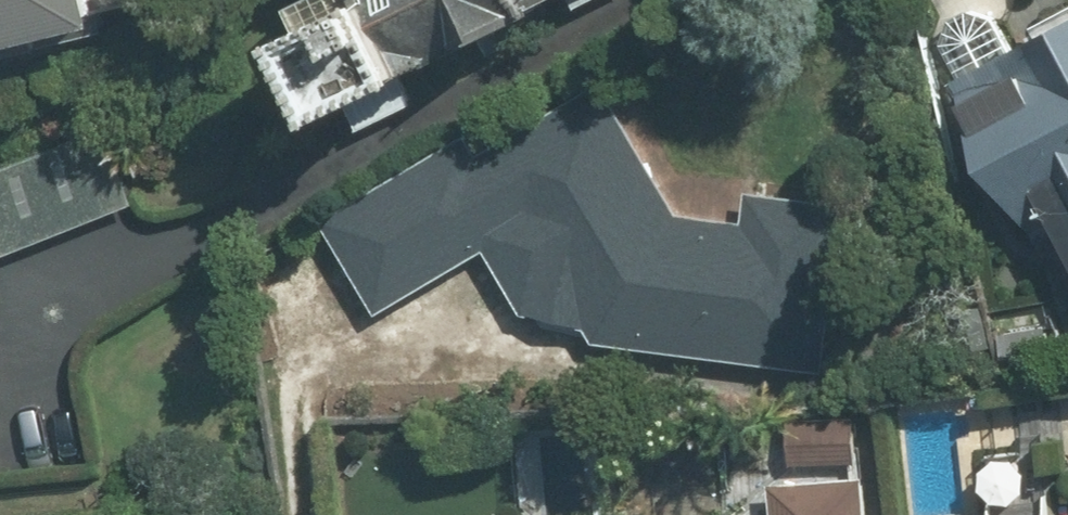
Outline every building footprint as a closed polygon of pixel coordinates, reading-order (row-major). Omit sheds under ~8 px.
[(98,0),(0,0),(0,53),(105,28),(98,0)] [(291,11),(303,33),(293,38),(334,119),(350,111),(362,136),(420,107),(407,82),(420,75),(571,0),(312,0),(291,11)] [(957,79),(1037,232),(1053,224),(1067,252),(1067,21),(957,79)] [(589,330),(598,346),(830,374),(851,205),(753,193),(748,231),(695,225),(616,84),(482,156),(474,140),(323,221),(375,318),(490,257),(523,317),(589,330)] [(0,169),(0,262),(145,206),(114,126),(0,169)] [(525,429),(528,514),(607,514),(604,427),(525,429)] [(1052,457),(987,465),(992,514),(1059,514),(1052,457)] [(869,478),(780,483),(781,514),(871,514),(869,478)]
